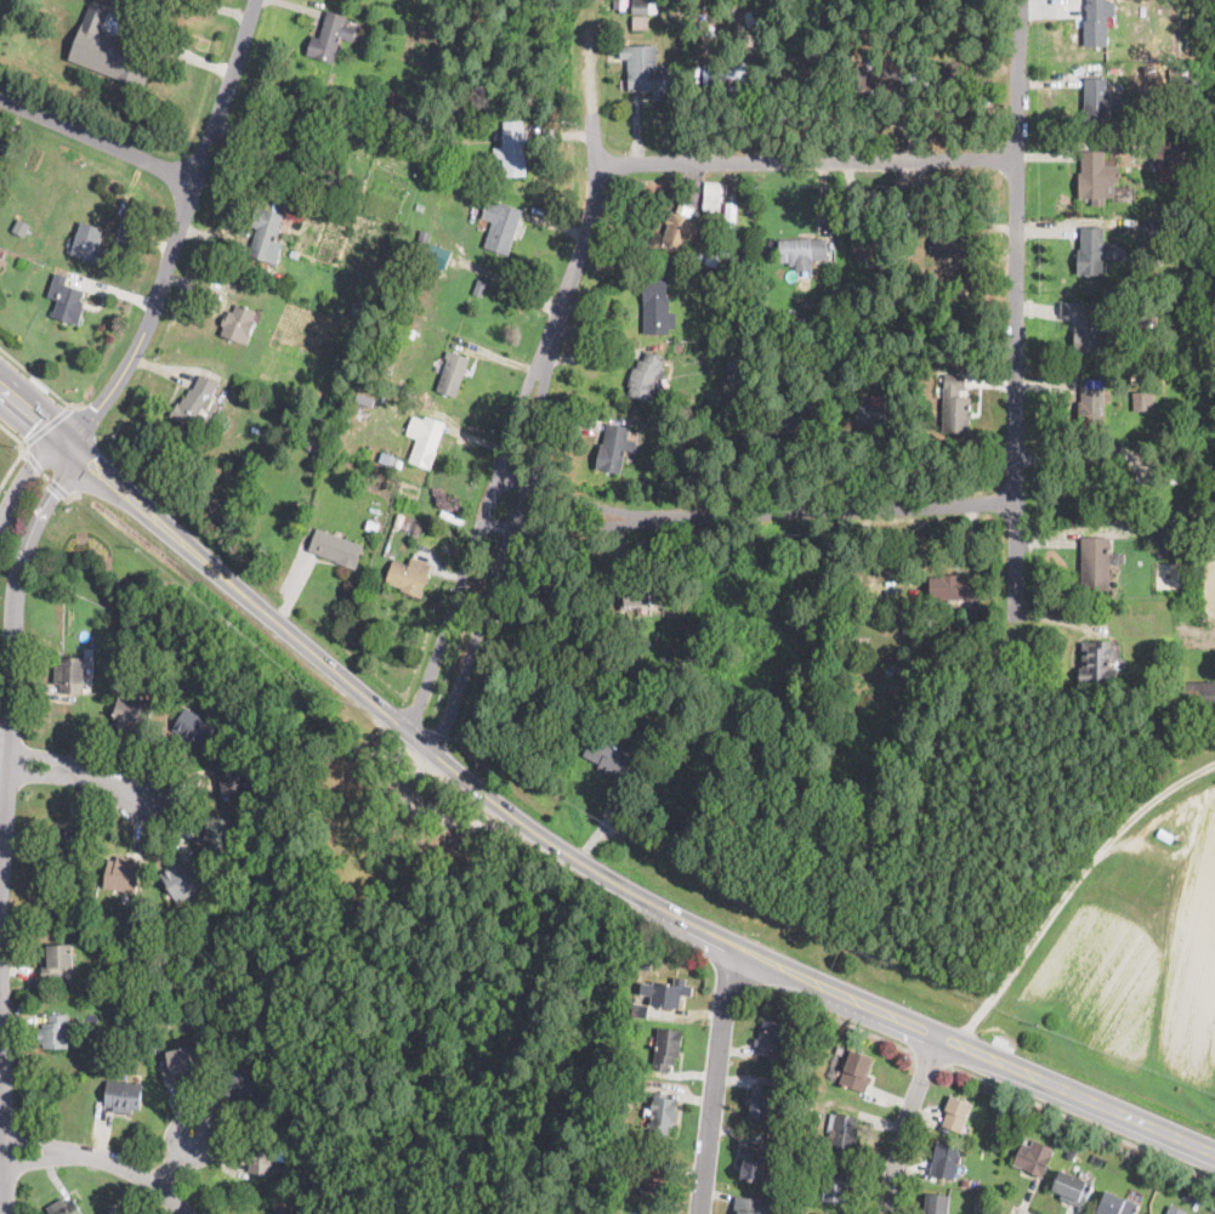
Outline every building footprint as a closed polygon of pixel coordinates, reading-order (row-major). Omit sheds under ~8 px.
[(631,29),(633,0),(657,0),(657,13),(649,12),(649,33),(631,32),(631,29)] [(1088,1),(1088,0),(1106,0),(1107,45),(1084,46),(1084,19),(1086,19),(1086,1),(1088,1)] [(91,1),(68,57),(141,87),(157,50),(102,27),(109,8),(91,1)] [(344,24),(340,36),(333,62),(307,55),(312,34),(318,36),(325,10),(346,16),(344,24)] [(453,12),(450,22),(442,19),(443,11),(453,12)] [(655,45),(657,66),(657,67),(672,67),(674,90),(664,91),(665,100),(653,100),(653,90),(629,91),(629,58),(620,59),(620,46),(629,45),(655,45)] [(703,49),(703,57),(693,56),(694,47),(703,49)] [(874,62),(898,62),(898,67),(898,90),(857,90),(857,67),(857,63),(858,63),(858,55),(874,55),(874,62)] [(976,87),(933,89),(931,62),(976,61),(976,87)] [(746,90),(711,91),(711,66),(712,63),(746,63),(746,90)] [(700,66),(699,81),(692,81),(692,66),(700,66)] [(1187,80),(1171,81),(1170,68),(1186,67),(1187,80)] [(1122,92),(1122,109),(1111,109),(1111,115),(1107,115),(1107,123),(1084,123),(1085,78),(1107,78),(1107,92),(1122,92)] [(458,100),(453,113),(445,110),(449,97),(458,100)] [(523,141),(523,175),(504,175),(504,158),(494,158),(494,147),(503,147),(503,131),(504,130),(504,121),(523,121),(523,141)] [(1105,160),(1105,166),(1119,166),(1119,185),(1114,185),(1114,198),(1105,198),(1105,205),(1094,205),(1094,197),(1079,197),(1079,172),(1081,172),(1081,151),(1105,151),(1105,160)] [(720,186),(719,211),(703,210),(705,182),(720,183),(720,186)] [(513,236),(507,254),(484,246),(493,221),(482,217),(488,199),(522,211),(513,236)] [(736,226),(723,225),(726,200),(738,202),(736,226)] [(271,255),(268,260),(249,254),(257,228),(251,226),(257,206),(283,215),(271,255)] [(692,217),(695,219),(703,220),(697,236),(694,234),(692,240),(687,239),(683,248),(663,240),(668,223),(665,223),(668,216),(670,217),(672,210),(692,217)] [(1186,214),(1185,231),(1176,231),(1177,214),(1186,214)] [(30,223),(25,236),(13,229),(18,217),(30,223)] [(102,255),(100,263),(70,254),(81,221),(104,229),(101,239),(102,239),(100,246),(104,248),(102,255)] [(975,227),(975,255),(935,254),(935,227),(975,227)] [(1102,253),(1102,278),(1081,278),(1081,227),(1103,227),(1102,253)] [(430,232),(426,250),(418,249),(421,229),(430,232)] [(863,256),(852,256),(852,231),(887,229),(888,255),(863,256)] [(810,238),(810,240),(827,239),(828,259),(812,260),(813,270),(795,270),(795,266),(790,266),(790,261),(780,261),(779,239),(810,238)] [(453,250),(444,270),(438,267),(436,273),(421,268),(431,243),(453,250)] [(722,246),(719,267),(704,265),(705,263),(697,262),(698,253),(708,254),(710,245),(722,246)] [(66,279),(64,284),(85,290),(81,301),(85,302),(84,306),(86,307),(80,325),(51,316),(52,310),(55,311),(58,300),(49,296),(53,280),(56,280),(57,274),(67,277),(66,279)] [(669,327),(669,333),(643,333),(645,274),(668,274),(668,296),(670,296),(669,327)] [(487,282),(481,296),(473,294),(478,279),(487,282)] [(365,306),(360,320),(348,316),(353,301),(365,306)] [(1109,320),(1109,333),(1100,333),(1100,341),(1106,341),(1106,351),(1074,351),(1075,316),(1061,314),(1061,302),(1078,302),(1078,304),(1101,304),(1101,320),(1109,320)] [(256,311),(252,319),(257,320),(248,345),(221,334),(225,325),(221,324),(225,313),(228,314),(229,311),(234,312),(238,304),(256,311)] [(1158,312),(1157,323),(1149,323),(1149,325),(1134,325),(1135,307),(1149,308),(1149,312),(1158,312)] [(416,330),(414,339),(408,337),(410,328),(416,330)] [(447,348),(470,357),(455,396),(432,387),(447,348)] [(744,351),(742,369),(727,367),(729,348),(744,351)] [(666,357),(663,367),(665,367),(662,380),(657,378),(649,401),(628,393),(630,386),(628,386),(634,367),(637,367),(640,359),(645,361),(647,351),(666,357)] [(739,373),(737,382),(727,380),(729,370),(739,373)] [(1152,381),(1131,382),(1131,371),(1151,371),(1152,381)] [(217,386),(210,399),(218,403),(209,422),(200,419),(195,427),(170,415),(175,405),(176,405),(177,403),(182,404),(189,387),(193,390),(200,374),(218,382),(217,386)] [(965,386),(965,390),(959,390),(959,398),(970,398),(969,432),(942,431),(944,374),(965,374),(965,386)] [(404,382),(402,388),(394,386),(397,379),(404,382)] [(1100,429),(1079,429),(1078,402),(1081,402),(1080,379),(1103,379),(1105,429),(1100,429)] [(744,386),(740,398),(717,392),(721,380),(744,386)] [(1154,410),(1134,413),(1132,392),(1153,391),(1154,410)] [(676,398),(675,407),(666,405),(668,398),(676,398)] [(402,405),(399,412),(390,408),(392,402),(402,405)] [(870,427),(858,429),(857,404),(884,404),(885,427),(870,427)] [(445,429),(431,469),(409,461),(425,415),(447,424),(445,429)] [(668,418),(666,426),(654,425),(655,415),(668,418)] [(629,426),(624,450),(620,472),(596,467),(601,444),(603,444),(607,422),(629,426)] [(318,441),(313,450),(306,447),(311,437),(318,441)] [(396,454),(392,464),(379,460),(382,449),(396,454)] [(1103,498),(1078,498),(1078,473),(1080,473),(1080,450),(1103,450),(1103,498)] [(403,460),(401,466),(394,464),(397,458),(403,460)] [(1181,482),(1165,482),(1165,470),(1181,470),(1181,482)] [(422,522),(420,533),(394,526),(398,514),(422,522)] [(380,523),(377,532),(365,529),(368,520),(380,523)] [(363,544),(354,567),(308,550),(318,527),(363,544)] [(1179,556),(1158,556),(1158,528),(1177,527),(1179,556)] [(1109,566),(1109,589),(1081,589),(1081,537),(1109,538),(1109,566)] [(432,565),(428,573),(420,597),(404,592),(405,588),(387,582),(393,560),(408,565),(410,557),(432,565)] [(961,573),(961,575),(978,575),(980,599),(930,600),(930,577),(941,575),(941,574),(961,573)] [(626,605),(625,585),(649,584),(651,605),(626,605)] [(1109,641),(1109,645),(1109,648),(1112,648),(1112,659),(1108,659),(1108,669),(1118,669),(1117,685),(1109,685),(1109,686),(1098,686),(1098,685),(1088,683),(1088,681),(1079,681),(1079,670),(1083,670),(1083,642),(1096,642),(1096,641),(1109,641)] [(118,652),(114,663),(107,660),(110,649),(118,652)] [(84,665),(83,692),(62,692),(62,683),(58,683),(55,683),(56,665),(62,665),(62,657),(84,657),(84,665)] [(1183,682),(1214,681),(1214,710),(1185,711),(1183,682)] [(153,703),(148,728),(140,726),(138,730),(113,725),(119,696),(153,703)] [(637,711),(624,714),(621,703),(635,700),(637,711)] [(209,737),(203,748),(197,744),(194,747),(178,738),(181,733),(172,730),(186,707),(216,725),(209,737)] [(662,726),(652,743),(638,736),(648,719),(662,726)] [(628,765),(620,778),(598,767),(600,764),(583,755),(594,734),(632,755),(628,765)] [(229,762),(232,771),(244,768),(248,790),(221,795),(217,773),(214,775),(211,766),(229,762)] [(214,813),(235,822),(222,856),(205,850),(209,840),(203,838),(205,833),(203,832),(204,828),(201,827),(204,821),(206,821),(209,817),(212,818),(214,813)] [(306,815),(303,832),(293,829),(295,813),(306,815)] [(57,855),(51,856),(47,832),(81,827),(85,850),(57,855)] [(142,858),(136,892),(104,887),(109,858),(117,860),(118,855),(142,858)] [(180,862),(183,868),(193,863),(206,885),(177,902),(160,873),(180,862)] [(257,902),(252,906),(246,897),(250,894),(257,902)] [(136,908),(135,919),(127,918),(129,908),(136,908)] [(49,977),(42,978),(42,966),(46,966),(45,944),(73,944),(73,966),(62,966),(62,977),(49,977)] [(652,960),(649,971),(641,970),(642,959),(652,960)] [(687,978),(686,985),(693,986),(692,997),(682,994),(680,1009),(651,1004),(654,982),(674,985),(675,977),(687,978)] [(79,994),(79,1003),(70,1003),(70,994),(79,994)] [(648,1004),(647,1016),(631,1014),(632,1002),(648,1004)] [(169,1011),(160,1014),(159,1006),(166,1004),(169,1011)] [(68,1033),(69,1046),(44,1048),(44,1043),(41,1043),(41,1038),(38,1038),(38,1033),(40,1033),(40,1028),(44,1028),(42,1023),(50,1023),(49,1014),(68,1014),(68,1033)] [(784,1022),(783,1032),(785,1033),(784,1040),(782,1040),(780,1056),(757,1054),(759,1045),(755,1045),(755,1044),(756,1038),(760,1039),(761,1029),(762,1029),(763,1020),(784,1022)] [(681,1049),(681,1051),(680,1050),(680,1056),(676,1056),(675,1065),(670,1063),(669,1071),(653,1070),(659,1027),(683,1029),(681,1049)] [(176,1082),(168,1084),(163,1067),(168,1066),(164,1051),(188,1045),(194,1071),(175,1076),(176,1082)] [(871,1079),(865,1093),(838,1080),(852,1045),(873,1054),(867,1070),(870,1071),(868,1077),(871,1079)] [(261,1077),(249,1100),(243,1096),(240,1100),(225,1091),(223,1091),(226,1087),(218,1083),(229,1061),(261,1077)] [(640,1088),(628,1087),(629,1077),(641,1078),(640,1088)] [(143,1083),(141,1108),(132,1108),(132,1113),(113,1111),(113,1106),(106,1106),(108,1080),(143,1083)] [(770,1089),(768,1096),(772,1097),(771,1108),(767,1108),(766,1118),(750,1116),(753,1104),(749,1104),(750,1099),(750,1094),(753,1095),(754,1087),(770,1089)] [(814,1093),(812,1102),(805,1101),(807,1090),(814,1093)] [(674,1122),(672,1127),(669,1125),(668,1138),(649,1135),(654,1091),(668,1094),(668,1099),(676,1100),(674,1122)] [(963,1130),(961,1133),(943,1125),(949,1111),(946,1110),(952,1095),(973,1104),(963,1130)] [(816,1108),(813,1114),(804,1112),(805,1106),(816,1108)] [(1007,1112),(1005,1119),(997,1117),(999,1110),(1007,1112)] [(858,1129),(855,1150),(830,1145),(831,1138),(829,1136),(830,1129),(834,1129),(836,1113),(858,1117),(856,1129),(858,1129)] [(1015,1129),(1012,1136),(1006,1135),(1009,1128),(1015,1129)] [(274,1140),(273,1159),(272,1174),(250,1172),(250,1170),(251,1164),(251,1162),(252,1151),(249,1150),(249,1146),(249,1144),(252,1144),(252,1138),(274,1140)] [(1033,1139),(1055,1148),(1043,1179),(1041,1178),(1033,1174),(1033,1173),(1012,1164),(1022,1142),(1031,1146),(1033,1139)] [(959,1163),(959,1164),(958,1164),(953,1181),(929,1175),(937,1141),(960,1147),(959,1156),(961,1156),(959,1163)] [(794,1152),(793,1153),(785,1153),(787,1144),(794,1145),(794,1152)] [(766,1153),(762,1181),(742,1179),(743,1165),(744,1165),(744,1157),(753,1158),(754,1152),(766,1153)] [(664,1184),(663,1198),(641,1196),(645,1158),(664,1161),(662,1178),(664,1178),(664,1184)] [(855,1169),(853,1180),(853,1182),(847,1182),(845,1203),(823,1201),(824,1187),(825,1179),(833,1180),(834,1165),(855,1167),(855,1169)] [(1092,1185),(1084,1206),(1066,1196),(1067,1191),(1057,1186),(1063,1170),(1092,1185)] [(1154,1176),(1152,1182),(1145,1179),(1147,1173),(1154,1176)] [(1198,1193),(1194,1203),(1182,1198),(1186,1189),(1198,1193)] [(1137,1212),(1136,1213),(1100,1213),(1097,1213),(1107,1190),(1140,1204),(1137,1212)] [(949,1196),(947,1213),(921,1213),(922,1193),(949,1196)] [(763,1199),(761,1213),(739,1213),(739,1210),(734,1210),(737,1196),(763,1199)] [(73,1198),(83,1213),(48,1213),(50,1213),(46,1207),(62,1197),(66,1203),(73,1198)] [(797,1203),(797,1212),(789,1210),(790,1203),(797,1203)] [(1169,1203),(1165,1213),(1185,1213),(1187,1210),(1169,1203)]
